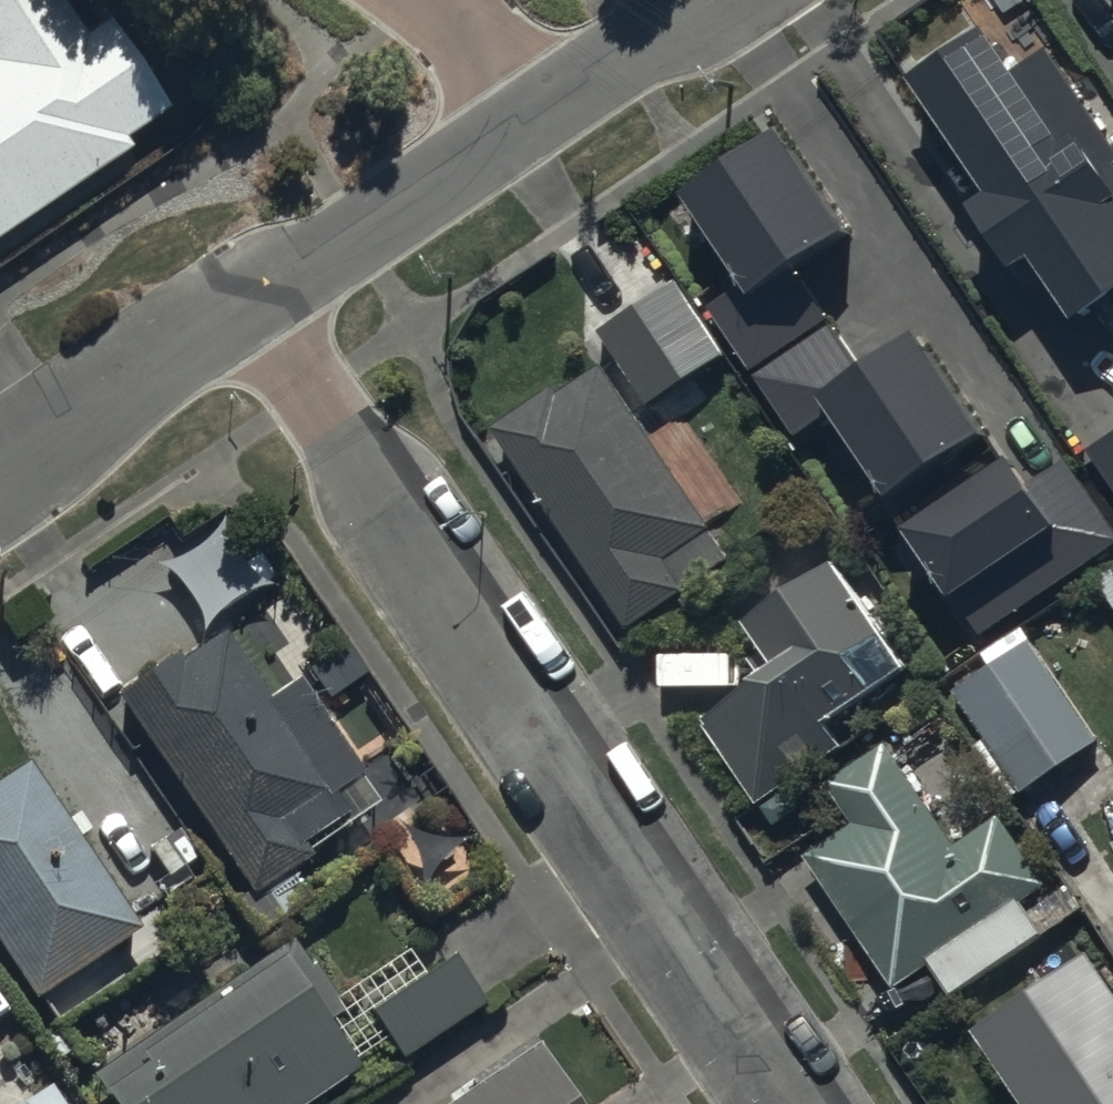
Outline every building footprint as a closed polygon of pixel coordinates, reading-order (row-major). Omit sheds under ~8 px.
[(128,137),(121,126),(165,98),(107,7),(82,23),(67,0),(0,0),(0,219),(128,137)] [(1012,51),(978,0),(977,0),(907,45),(963,131),(936,149),(1012,266),(1039,249),(1081,314),(1112,294),(1112,130),(1047,28),(1012,51)] [(855,413),(992,624),(1085,564),(1112,546),(1112,527),(1059,444),(1022,468),(914,300),(861,334),(810,255),(847,231),(772,115),(682,173),(743,268),(707,291),(806,444),(855,413)] [(600,315),(658,405),(733,357),(675,267),(600,315)] [(498,418),(630,622),(733,556),(601,352),(498,418)] [(1112,466),(1112,416),(1090,431),(1112,466)] [(842,738),(835,727),(910,679),(819,539),(735,593),(772,650),(693,701),(754,794),(842,738)] [(210,609),(111,676),(241,866),(256,888),(314,848),(300,826),(340,799),(326,778),(363,753),(294,653),(258,678),(210,609)] [(946,679),(1018,790),(1100,737),(1028,626),(946,679)] [(1048,936),(1023,896),(1047,880),(998,805),(951,835),(913,775),(886,734),(823,775),(849,816),(808,842),(896,977),(930,955),(956,996),(1048,936)] [(28,991),(141,915),(27,748),(0,766),(0,950),(28,991)] [(134,1103),(292,1103),(367,1053),(282,929),(99,1053),(134,1103)] [(358,997),(400,1059),(492,997),(450,934),(358,997)] [(1035,1103),(1112,1103),(1112,991),(1085,947),(978,1016),(1035,1103)] [(537,1030),(428,1103),(587,1103),(537,1030)] [(52,1075),(9,1103),(72,1103),(52,1075)]
